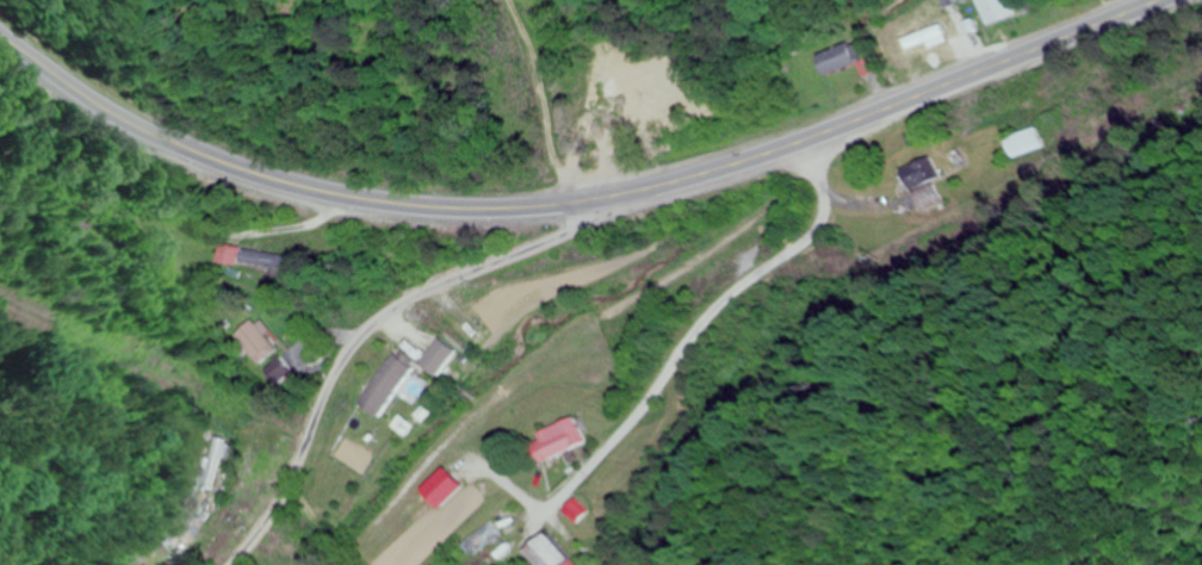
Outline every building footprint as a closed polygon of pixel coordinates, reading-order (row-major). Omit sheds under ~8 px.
[(1014,15),(1007,0),(975,0),(973,1),(985,28),(1014,15)] [(856,69),(850,45),(817,54),(823,77),(856,69)] [(1043,148),(1035,128),(1004,139),(1011,160),(1043,148)] [(906,191),(938,179),(930,158),(899,170),(906,191)] [(910,195),(920,214),(940,203),(930,185),(910,195)] [(215,263),(300,273),(302,256),(217,247),(215,263)] [(233,335),(258,366),(280,348),(255,317),(233,335)] [(378,419),(414,368),(406,362),(409,358),(398,349),(358,404),(378,419)] [(276,389),(294,378),(283,358),(265,368),(276,389)] [(539,463),(582,442),(570,417),(527,438),(539,463)] [(229,442),(217,438),(199,486),(212,490),(229,442)] [(546,533),(523,551),(534,564),(572,564),(546,533)]
